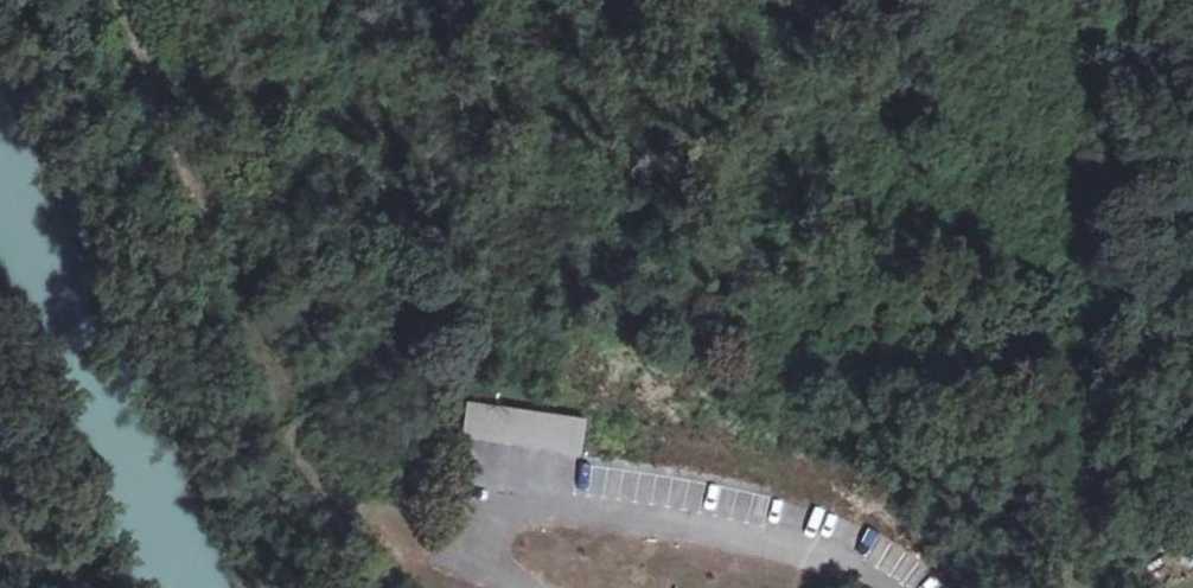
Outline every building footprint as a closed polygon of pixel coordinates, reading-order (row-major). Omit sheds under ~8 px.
[(584,412),(464,403),(462,438),(582,447),(584,412)]
